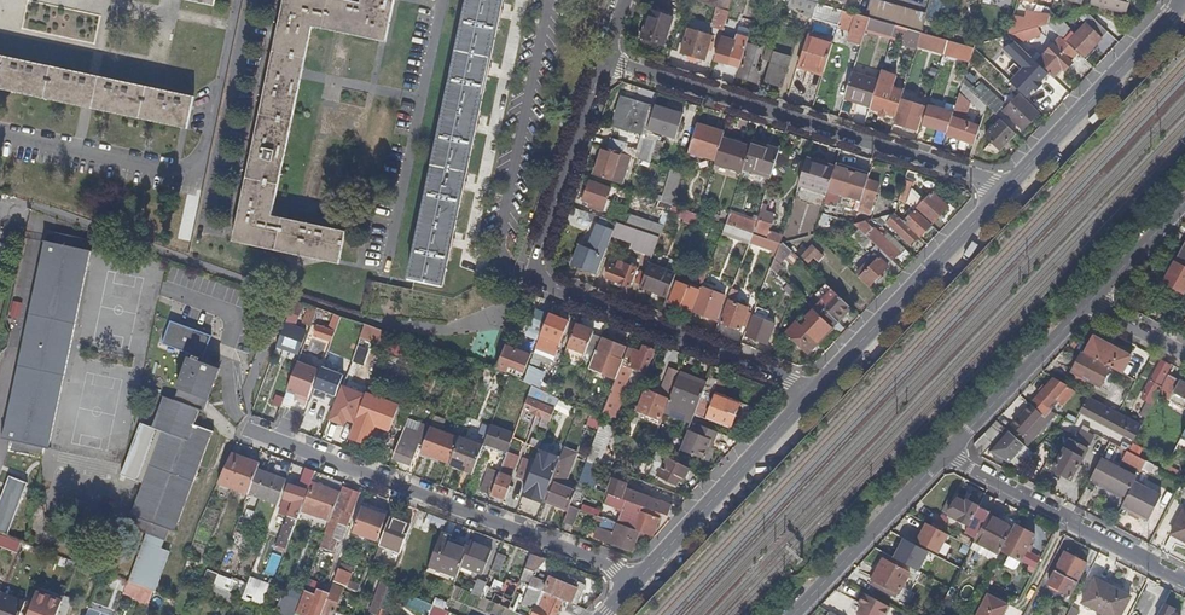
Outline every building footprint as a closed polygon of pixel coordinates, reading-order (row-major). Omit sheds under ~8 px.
[(339,260),(344,231),(271,216),(312,23),(385,41),(394,0),(365,0),(364,4),(342,0),(287,0),(262,122),(237,237),(339,260)] [(467,7),(440,130),(440,131),(422,217),(408,281),(418,284),(441,289),(458,214),(472,141),(482,95),(502,0),(468,0),(467,7)] [(718,9),(729,12),(732,0),(691,0),(718,9)] [(812,19),(814,13),(816,4),(802,0),(790,0),(789,6),(788,7),(804,11),(802,16),(812,19)] [(921,34),(927,15),(871,0),(870,0),(865,18),(869,19),(895,27),(921,34)] [(1091,6),(1127,16),(1131,0),(1092,0),(1091,6)] [(816,4),(814,13),(840,21),(843,12),(816,4)] [(722,34),(726,20),(729,12),(718,9),(710,30),(722,34)] [(663,45),(672,19),(650,12),(640,39),(663,45)] [(869,19),(865,18),(843,12),(840,21),(839,23),(848,26),(850,21),(855,22),(850,36),(862,41),(869,19)] [(1084,60),(1109,34),(1093,19),(1068,45),(1078,54),(1084,60)] [(722,34),(720,40),(721,40),(714,61),(728,65),(734,43),(725,39),(726,34),(733,36),(737,24),(726,20),(722,34)] [(916,49),(921,34),(895,27),(893,34),(908,39),(906,46),(916,49)] [(704,60),(711,37),(688,30),(681,53),(704,60)] [(1028,31),(1008,37),(1016,44),(1030,38),(1028,31)] [(944,53),(948,42),(947,42),(921,34),(916,49),(919,50),(921,46),(944,53)] [(1048,75),(1053,79),(1062,70),(1064,72),(1072,64),(1070,62),(1078,54),(1068,45),(1061,38),(1042,58),(1032,49),(1027,54),(1031,58),(1048,75)] [(799,67),(823,75),(832,46),(807,39),(799,67)] [(753,70),(758,55),(746,52),(737,78),(757,83),(760,72),(753,70)] [(772,54),(763,83),(781,89),(790,60),(772,54)] [(187,125),(193,95),(0,55),(0,85),(187,125)] [(1010,84),(1026,98),(1048,75),(1031,58),(1024,66),(1028,69),(1024,74),(1017,67),(1012,72),(1017,76),(1010,84)] [(869,107),(868,108),(891,116),(900,90),(893,88),(897,77),(881,71),(877,83),(869,107)] [(852,74),(843,99),(869,107),(877,83),(852,74)] [(962,84),(960,91),(981,112),(981,113),(984,114),(986,107),(979,100),(962,84)] [(895,117),(902,96),(903,92),(900,90),(891,116),(895,117)] [(979,100),(986,107),(996,116),(1005,106),(988,91),(979,100)] [(960,93),(954,112),(964,115),(968,101),(960,93)] [(895,117),(893,124),(915,131),(922,108),(904,102),(906,97),(902,96),(895,117)] [(1022,129),(1037,114),(1019,96),(1004,112),(1022,129)] [(646,130),(653,109),(620,98),(611,125),(640,135),(638,139),(643,140),(646,130)] [(684,115),(654,105),(653,109),(646,130),(676,139),(684,115)] [(927,106),(921,125),(947,133),(952,118),(953,114),(927,106)] [(964,115),(954,112),(953,114),(952,118),(962,121),(964,115)] [(947,133),(946,135),(974,144),(979,126),(962,121),(952,118),(947,133)] [(999,151),(1015,134),(1000,120),(984,137),(999,151)] [(724,134),(696,126),(687,153),(715,161),(722,141),(724,134)] [(637,160),(647,163),(653,143),(643,140),(639,152),(637,160)] [(749,149),(722,141),(715,161),(714,165),(741,174),(742,172),(749,149)] [(769,181),(778,156),(765,152),(766,148),(751,144),(749,149),(742,172),(769,181)] [(623,147),(620,155),(630,158),(637,160),(639,152),(623,147)] [(630,158),(620,155),(620,156),(601,150),(592,176),(609,182),(609,181),(614,169),(624,173),(630,158)] [(819,161),(807,157),(805,163),(818,167),(819,161)] [(800,188),(825,196),(827,192),(833,171),(818,167),(805,163),(797,187),(800,188)] [(614,169),(609,181),(620,185),(624,173),(614,169)] [(857,176),(834,169),(833,171),(827,192),(850,199),(857,176)] [(659,204),(670,207),(680,174),(670,171),(659,204)] [(867,179),(857,176),(850,199),(860,202),(867,181),(867,179)] [(879,184),(867,181),(860,202),(858,207),(870,211),(879,184)] [(601,211),(609,189),(589,182),(581,201),(591,205),(590,208),(601,211)] [(903,184),(898,202),(905,204),(910,186),(903,184)] [(799,193),(824,200),(825,196),(800,188),(799,193)] [(932,194),(916,211),(931,225),(947,208),(932,194)] [(574,208),(569,222),(586,228),(591,214),(574,208)] [(606,210),(602,219),(617,223),(618,224),(621,215),(606,210)] [(679,221),(695,223),(696,213),(680,211),(679,221)] [(916,211),(904,224),(917,237),(919,238),(931,225),(916,211)] [(775,244),(779,245),(782,237),(768,233),(773,217),(760,213),(755,229),(754,229),(752,234),(751,236),(775,244)] [(752,234),(754,229),(756,223),(728,214),(725,225),(752,234)] [(904,224),(894,215),(881,219),(909,246),(917,237),(904,224)] [(617,223),(602,219),(590,250),(579,246),(572,264),(597,273),(612,235),(617,223)] [(644,245),(648,234),(618,224),(617,223),(612,235),(644,245)] [(897,255),(863,223),(853,226),(876,247),(882,253),(891,262),(897,255)] [(750,242),(751,236),(724,226),(721,236),(725,237),(726,234),(750,242)] [(876,247),(853,226),(845,228),(871,252),(876,247)] [(44,230),(42,242),(53,244),(55,232),(44,230)] [(53,244),(42,242),(42,244),(44,244),(3,438),(1,438),(1,440),(12,442),(10,452),(42,459),(44,449),(50,450),(50,448),(48,447),(89,253),(92,253),(92,251),(87,250),(89,240),(55,232),(53,244)] [(655,248),(659,237),(648,234),(644,245),(655,248)] [(776,254),(779,245),(775,244),(751,236),(750,242),(749,244),(776,254)] [(808,263),(819,253),(811,246),(802,257),(808,263)] [(1174,262),(1178,264),(1184,250),(1184,247),(1183,246),(1174,262)] [(882,253),(876,247),(871,252),(870,253),(874,255),(877,259),(882,253)] [(886,266),(891,262),(882,253),(877,259),(886,266)] [(877,259),(874,255),(863,267),(867,270),(877,259)] [(887,268),(886,266),(877,259),(867,270),(863,267),(855,275),(868,288),(887,268)] [(1174,262),(1163,283),(1183,294),(1184,290),(1184,268),(1178,264),(1174,262)] [(629,286),(636,269),(626,265),(623,271),(610,267),(606,277),(629,286)] [(673,281),(675,276),(648,266),(640,286),(667,296),(673,281)] [(780,279),(770,270),(768,275),(776,283),(780,279)] [(692,312),(700,291),(673,281),(667,296),(665,302),(692,312)] [(833,291),(828,287),(819,297),(823,302),(833,291)] [(692,312),(719,323),(724,309),(721,307),(724,298),(701,289),(700,291),(692,312)] [(833,291),(823,302),(814,311),(832,328),(833,329),(852,309),(833,291)] [(727,301),(724,309),(719,323),(740,330),(748,309),(727,301)] [(541,334),(549,313),(537,308),(527,335),(539,340),(541,334)] [(814,311),(812,309),(807,314),(812,319),(804,328),(798,324),(787,335),(808,354),(832,328),(814,311)] [(569,321),(549,313),(541,334),(563,343),(566,335),(564,334),(569,321)] [(340,318),(334,316),(329,331),(317,327),(313,335),(331,342),(340,318)] [(767,345),(774,325),(754,317),(746,336),(767,345)] [(193,360),(201,363),(203,358),(206,359),(214,337),(171,322),(164,344),(194,355),(193,360)] [(284,323),(276,346),(297,354),(305,331),(284,323)] [(593,331),(576,324),(567,346),(593,355),(601,337),(601,336),(592,333),(593,331)] [(359,336),(379,341),(382,330),(362,325),(359,336)] [(593,355),(588,369),(603,375),(604,370),(606,366),(610,357),(621,360),(626,347),(601,337),(593,355)] [(1110,367),(1123,374),(1131,357),(1093,337),(1084,354),(1110,367)] [(1075,343),(1072,348),(1081,352),(1084,347),(1075,343)] [(530,356),(505,346),(496,369),(507,374),(509,368),(517,371),(516,374),(522,376),(530,356)] [(628,349),(603,408),(615,413),(621,399),(617,397),(630,367),(645,373),(653,351),(644,347),(640,355),(628,349)] [(339,357),(327,352),(323,362),(335,367),(339,357)] [(1110,367),(1084,354),(1081,353),(1072,371),(1101,386),(1110,367)] [(606,366),(617,370),(621,360),(610,357),(606,366)] [(212,367),(201,363),(193,360),(187,358),(183,367),(186,368),(173,401),(160,396),(160,398),(162,399),(152,426),(149,426),(149,428),(161,432),(142,483),(131,515),(129,514),(129,516),(137,519),(133,529),(146,534),(164,540),(168,530),(175,532),(176,531),(175,531),(210,434),(212,434),(213,431),(193,425),(198,413),(202,414),(203,412),(194,409),(198,398),(206,400),(214,378),(209,375),(212,367)] [(1151,382),(1160,386),(1170,366),(1161,362),(1151,382)] [(356,382),(362,367),(351,363),(345,378),(356,382)] [(659,390),(671,395),(679,375),(680,372),(668,367),(659,390)] [(321,368),(313,388),(335,396),(342,376),(321,368)] [(671,395),(669,398),(696,409),(704,390),(706,385),(679,375),(671,395)] [(1168,375),(1162,387),(1158,395),(1184,409),(1184,383),(1168,375)] [(718,380),(709,377),(706,385),(704,390),(711,394),(712,394),(718,380)] [(347,393),(351,382),(345,379),(329,420),(341,424),(352,395),(347,393)] [(1078,392),(1055,380),(1046,390),(1043,387),(1039,391),(1043,394),(1030,407),(1044,419),(1051,412),(1053,410),(1049,407),(1055,400),(1056,402),(1058,400),(1065,405),(1078,392)] [(1158,395),(1162,387),(1160,386),(1151,382),(1142,399),(1148,402),(1153,405),(1158,395)] [(547,394),(532,385),(522,411),(550,421),(554,410),(545,406),(549,394),(547,394)] [(704,390),(696,409),(693,416),(701,419),(711,394),(704,390)] [(659,419),(666,399),(644,391),(637,410),(659,419)] [(272,423),(279,406),(284,395),(275,392),(265,421),(272,423)] [(705,420),(719,426),(721,422),(730,426),(739,405),(715,396),(705,420)] [(1142,426),(1119,414),(1088,397),(1080,413),(1134,441),(1142,426)] [(207,400),(206,400),(198,398),(194,409),(203,412),(207,400)] [(1140,416),(1146,419),(1153,405),(1148,402),(1140,416)] [(296,432),(306,436),(316,409),(307,406),(303,415),(296,432)] [(1044,419),(1030,407),(1021,417),(1019,415),(1015,418),(1018,421),(1007,432),(1025,447),(1056,415),(1051,412),(1044,419)] [(393,431),(399,415),(387,410),(381,427),(393,431)] [(365,448),(372,429),(354,422),(347,441),(365,448)] [(598,462),(611,428),(599,423),(586,458),(598,462)] [(120,475),(142,483),(161,432),(149,428),(139,424),(120,475)] [(483,444),(506,452),(513,432),(491,424),(483,444)] [(339,437),(346,440),(351,427),(344,425),(339,437)] [(687,430),(680,449),(702,459),(707,447),(710,440),(714,442),(717,433),(701,426),(697,435),(687,430)] [(418,446),(422,447),(427,434),(418,431),(417,433),(404,427),(391,458),(410,465),(418,446)] [(420,453),(435,458),(445,433),(430,428),(427,434),(422,447),(420,453)] [(1090,447),(1095,437),(1080,430),(1075,441),(1090,447)] [(991,435),(987,432),(973,446),(978,457),(980,458),(992,445),(986,440),(991,435)] [(1025,447),(1007,432),(988,453),(1008,464),(1025,447)] [(435,458),(448,464),(458,439),(458,438),(445,433),(435,458)] [(448,464),(471,474),(481,449),(458,439),(448,464)] [(1073,481),(1088,449),(1070,440),(1053,471),(1073,481)] [(1174,472),(1184,453),(1184,446),(1177,442),(1164,467),(1174,472)] [(1144,449),(1132,443),(1128,452),(1139,458),(1144,449)] [(534,462),(533,465),(535,465),(525,492),(535,496),(545,469),(537,466),(543,451),(539,449),(534,462)] [(544,499),(568,509),(569,505),(575,490),(563,486),(575,454),(562,449),(544,499)] [(490,492),(490,494),(502,499),(519,457),(506,452),(499,470),(490,492)] [(231,454),(218,483),(248,494),(256,470),(258,464),(231,454)] [(678,489),(689,469),(675,462),(665,457),(655,477),(678,489)] [(516,476),(527,480),(533,465),(534,462),(523,458),(516,476)] [(586,459),(577,483),(586,486),(594,463),(586,459)] [(1101,460),(1090,481),(1126,499),(1134,483),(1137,478),(1101,460)] [(1156,466),(1146,461),(1142,468),(1152,473),(1156,466)] [(478,488),(490,492),(499,470),(487,466),(478,488)] [(300,513),(315,472),(308,469),(303,484),(306,485),(304,490),(288,484),(283,498),(293,501),(290,510),(300,513)] [(256,470),(248,494),(276,504),(285,480),(256,470)] [(0,496),(0,535),(5,537),(25,484),(7,477),(0,496)] [(659,495),(661,489),(644,482),(641,489),(659,495)] [(1126,499),(1122,506),(1147,520),(1159,497),(1134,483),(1126,499)] [(317,501),(334,507),(339,493),(313,484),(304,507),(313,511),(317,501)] [(339,493),(334,507),(336,508),(333,516),(339,518),(341,511),(350,514),(358,493),(342,487),(339,493)] [(623,489),(619,498),(625,501),(635,504),(639,494),(623,489)] [(640,506),(666,516),(670,506),(644,496),(640,506)] [(638,532),(651,537),(658,519),(638,512),(640,506),(635,504),(625,501),(616,523),(638,532)] [(964,506),(956,502),(948,517),(968,528),(967,531),(977,536),(987,517),(989,514),(991,511),(980,505),(978,509),(966,502),(964,506)] [(360,506),(351,531),(375,540),(385,516),(360,506)] [(292,530),(297,516),(290,513),(285,527),(292,530)] [(1183,513),(1171,536),(1184,543),(1184,514),(1183,513)] [(632,552),(638,532),(616,523),(597,516),(596,519),(616,526),(615,531),(605,528),(600,542),(609,545),(610,544),(632,552)] [(977,536),(974,543),(999,555),(1000,553),(1012,530),(987,517),(977,536)] [(408,525),(389,518),(379,544),(399,550),(408,525)] [(947,536),(925,524),(915,543),(937,555),(947,536)] [(1012,530),(1000,553),(1020,563),(1034,537),(1014,526),(1012,530)] [(418,547),(423,533),(413,529),(408,543),(418,547)] [(161,548),(164,540),(146,534),(128,582),(155,593),(170,551),(161,548)] [(464,557),(465,552),(447,546),(448,541),(439,538),(428,568),(456,577),(460,566),(464,557)] [(903,540),(892,559),(915,572),(926,552),(903,540)] [(492,550),(469,542),(465,552),(464,557),(460,566),(483,575),(492,550)] [(534,568),(539,556),(531,553),(526,566),(534,568)] [(1070,596),(1086,565),(1064,553),(1047,585),(1070,596)] [(505,557),(497,554),(491,570),(499,574),(505,557)] [(349,569),(352,562),(342,559),(340,566),(349,569)] [(897,594),(908,575),(882,560),(871,580),(897,594)] [(565,601),(575,606),(585,583),(552,570),(546,582),(531,577),(534,568),(526,566),(520,581),(536,588),(562,600),(565,601)] [(349,574),(337,569),(332,582),(345,586),(349,574)] [(218,575),(214,587),(216,588),(221,590),(225,578),(218,575)] [(240,599),(262,606),(269,583),(247,577),(240,599)] [(472,578),(466,592),(480,598),(485,586),(486,584),(472,578)] [(1083,603),(1097,611),(1110,587),(1095,579),(1083,603)] [(509,588),(516,591),(518,586),(507,581),(505,587),(509,588)] [(342,588),(331,585),(328,593),(321,613),(326,614),(332,614),(342,588)] [(485,586),(480,598),(485,600),(490,588),(485,586)] [(1097,611),(1104,614),(1120,614),(1130,598),(1110,587),(1097,611)] [(490,588),(485,600),(491,603),(492,601),(496,590),(490,588)] [(513,597),(515,592),(516,591),(509,588),(506,594),(513,597)] [(562,600),(536,588),(532,597),(540,600),(537,608),(535,607),(534,610),(531,609),(529,614),(531,614),(555,614),(562,600)] [(302,593),(292,590),(291,595),(286,594),(281,609),(270,605),(268,611),(280,614),(295,614),(302,593)] [(295,614),(297,614),(320,614),(321,613),(328,593),(318,590),(316,595),(305,591),(295,614)] [(506,594),(496,590),(492,601),(508,608),(513,597),(506,594)] [(2,594),(0,598),(0,614),(20,614),(25,603),(2,594)] [(371,605),(380,608),(384,598),(375,594),(371,605)] [(864,595),(858,606),(861,608),(858,614),(884,614),(888,608),(864,595)] [(988,596),(978,614),(1003,614),(1008,607),(988,596)] [(442,609),(444,601),(433,598),(431,606),(442,609)] [(573,614),(581,614),(585,610),(575,606),(565,601),(562,607),(564,611),(573,614)] [(1164,605),(1159,614),(1180,614),(1174,611),(1174,610),(1164,605)]
